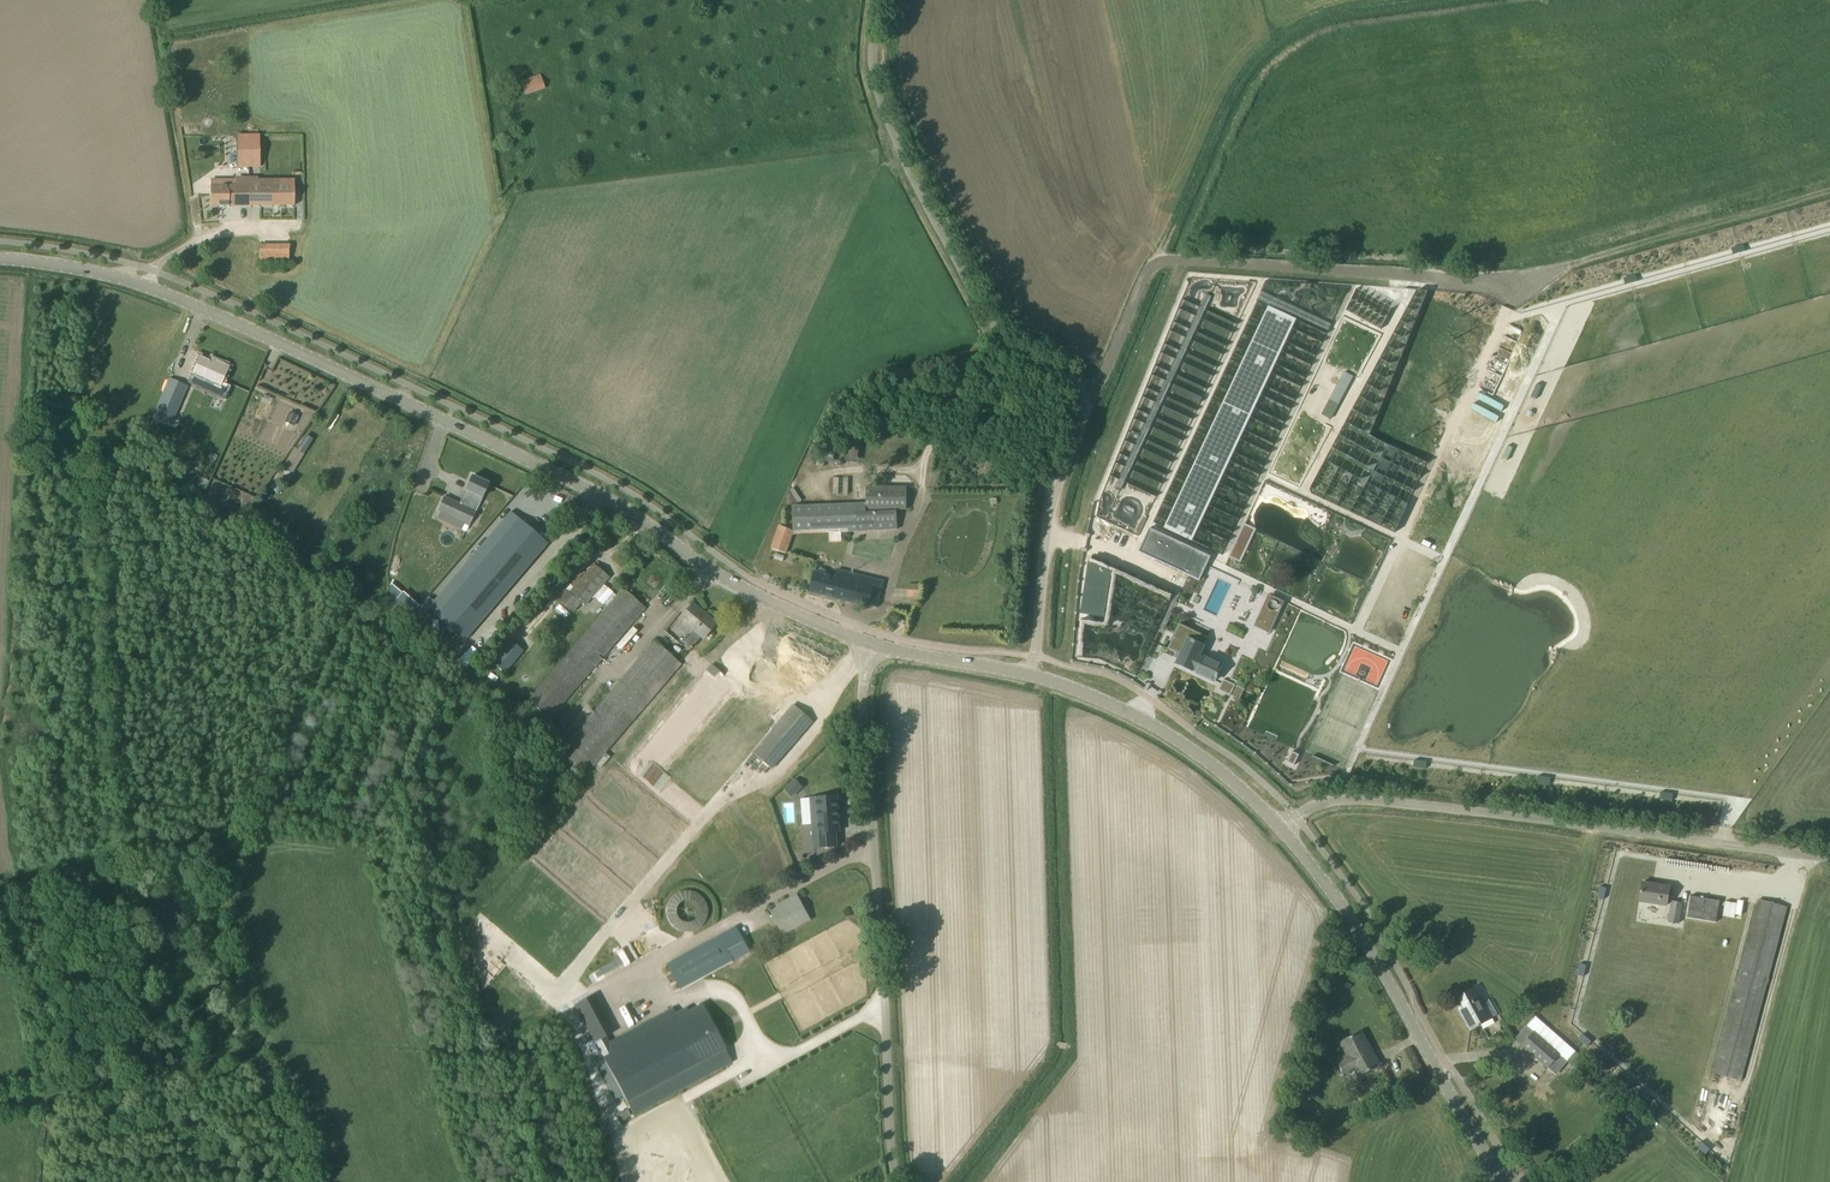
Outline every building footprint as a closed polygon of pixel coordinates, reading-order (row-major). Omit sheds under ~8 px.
[(226,42),(227,60),(243,60),(243,41),(226,42)] [(545,88),(540,74),(521,81),(526,94),(545,88)] [(235,135),(235,168),(257,168),(258,135),(235,135)] [(210,206),(249,205),(249,185),(236,185),(236,179),(235,179),(235,180),(220,180),(220,185),(210,186),(210,206)] [(249,185),(249,205),(294,205),(294,185),(283,185),(283,179),(257,179),(257,185),(249,185)] [(288,243),(259,242),(259,255),(288,256),(288,243)] [(1731,247),(1733,254),(1745,251),(1743,244),(1737,246),(1731,247)] [(1623,278),(1625,284),(1637,281),(1635,274),(1630,276),(1623,278)] [(1167,520),(1164,527),(1192,541),(1199,527),(1203,518),(1209,505),(1213,496),(1220,483),(1224,474),(1230,461),(1234,452),(1240,439),(1244,430),(1251,417),(1255,408),(1261,394),(1265,386),(1272,372),(1276,363),(1282,351),(1286,341),(1292,328),(1296,320),(1327,334),(1332,324),(1296,307),(1262,291),(1257,301),(1267,306),(1265,311),(1264,314),(1262,318),(1260,321),(1259,325),(1256,331),(1254,334),(1253,338),(1250,344),(1248,347),(1247,351),(1244,357),(1242,360),(1240,364),(1238,370),(1236,373),(1234,377),(1231,383),(1230,386),(1228,390),(1225,396),(1224,399),(1222,403),(1219,409),(1218,412),(1216,416),(1213,422),(1211,425),(1210,429),(1207,435),(1205,439),(1203,442),(1201,448),(1199,451),(1197,455),(1194,461),(1193,464),(1191,468),(1188,474),(1187,478),(1185,481),(1182,488),(1181,491),(1179,494),(1176,501),(1174,504),(1173,508),(1170,514),(1168,517),(1167,520)] [(1119,479),(1115,488),(1120,491),(1124,482),(1130,469),(1134,460),(1141,447),(1144,439),(1150,426),(1155,417),(1161,404),(1165,396),(1171,382),(1175,374),(1181,361),(1185,352),(1191,339),(1195,331),(1201,317),(1205,309),(1211,296),(1205,294),(1200,306),(1195,315),(1189,328),(1185,337),(1179,349),(1175,358),(1169,371),(1165,380),(1159,392),(1155,401),(1149,414),(1145,423),(1139,436),(1135,444),(1129,457),(1125,466),(1119,479)] [(220,385),(229,366),(217,361),(215,363),(200,357),(193,373),(210,381),(206,390),(216,394),(220,385)] [(1331,419),(1353,376),(1344,371),(1333,393),(1321,414),(1328,417),(1331,419)] [(170,426),(188,386),(170,378),(152,418),(170,426)] [(290,410),(285,420),(295,424),(300,415),(290,410)] [(850,424),(845,459),(856,461),(862,426),(850,424)] [(212,447),(220,444),(217,433),(208,437),(212,447)] [(305,433),(292,455),(299,459),(313,438),(305,433)] [(456,518),(464,522),(469,524),(488,483),(487,483),(488,480),(481,477),(480,479),(472,476),(465,490),(466,490),(459,504),(445,497),(438,510),(440,510),(436,518),(453,525),(456,518)] [(205,490),(208,481),(199,477),(196,486),(205,490)] [(848,492),(849,478),(834,477),(834,492),(848,492)] [(848,531),(871,530),(897,529),(896,508),(906,509),(906,487),(866,487),(866,504),(792,506),(793,530),(848,528),(848,531)] [(511,511),(434,600),(429,596),(415,612),(421,617),(428,609),(464,640),(547,543),(511,511)] [(1244,524),(1229,556),(1240,561),(1255,529),(1244,524)] [(793,530),(780,525),(772,548),(785,553),(793,530)] [(1172,540),(1153,530),(1148,539),(1168,549),(1172,540)] [(1172,540),(1168,549),(1179,555),(1184,544),(1173,538),(1172,540)] [(594,563),(586,573),(569,592),(584,605),(609,576),(594,563)] [(817,570),(816,572),(814,572),(810,591),(876,608),(883,581),(837,569),(835,577),(827,575),(827,572),(825,569),(820,568),(817,570)] [(908,597),(920,597),(920,583),(908,583),(908,597)] [(1094,586),(1084,586),(1084,605),(1093,605),(1094,586)] [(645,608),(623,589),(529,698),(551,717),(645,608)] [(1272,633),(1283,599),(1267,594),(1256,627),(1272,633)] [(703,638),(716,623),(692,603),(679,618),(693,630),(684,641),(692,648),(701,636),(703,638)] [(1181,655),(1177,663),(1215,681),(1222,665),(1199,655),(1207,637),(1179,624),(1168,649),(1181,655)] [(510,639),(491,661),(504,672),(523,650),(510,639)] [(567,743),(573,748),(566,756),(583,771),(590,763),(593,766),(681,664),(654,641),(567,743)] [(531,956),(558,979),(752,753),(771,770),(812,722),(793,705),(778,722),(757,704),(711,665),(491,922),(517,944),(517,943),(532,955),(531,956)] [(1224,679),(1218,690),(1240,700),(1240,699),(1238,698),(1242,689),(1244,690),(1245,689),(1236,685),(1234,684),(1224,679)] [(1427,762),(1414,760),(1413,766),(1419,767),(1426,768),(1427,762)] [(1550,778),(1537,776),(1537,783),(1543,784),(1549,784),(1550,778)] [(1673,794),(1660,792),(1659,799),(1666,800),(1672,801),(1673,794)] [(840,831),(838,796),(816,797),(818,824),(812,824),(814,848),(815,848),(814,846),(819,846),(819,847),(837,846),(836,831),(840,831)] [(1666,905),(1669,886),(1642,882),(1639,901),(1666,905)] [(670,930),(706,928),(705,892),(669,893),(670,930)] [(1690,895),(1686,918),(1716,923),(1719,900),(1690,895)] [(795,913),(788,899),(769,909),(770,911),(771,910),(784,934),(811,920),(804,908),(795,913)] [(1740,1081),(1787,907),(1759,899),(1726,1023),(1721,1039),(1712,1073),(1740,1081)] [(1679,924),(1682,903),(1672,901),(1669,922),(1679,924)] [(719,936),(667,964),(681,990),(733,962),(719,936)] [(1618,937),(1617,945),(1629,947),(1630,938),(1618,937)] [(746,945),(742,947),(746,955),(750,952),(746,945)] [(1480,1006),(1486,1003),(1477,987),(1458,996),(1465,1009),(1460,1012),(1470,1031),(1488,1021),(1480,1006)] [(634,1115),(683,1088),(732,1061),(701,1004),(610,1053),(605,1045),(598,1049),(634,1115)] [(1547,1068),(1558,1056),(1567,1046),(1541,1023),(1534,1031),(1522,1045),(1547,1068)] [(1355,1069),(1359,1076),(1379,1065),(1368,1045),(1366,1046),(1359,1033),(1361,1032),(1341,1043),(1348,1056),(1337,1062),(1344,1075),(1355,1069)]
